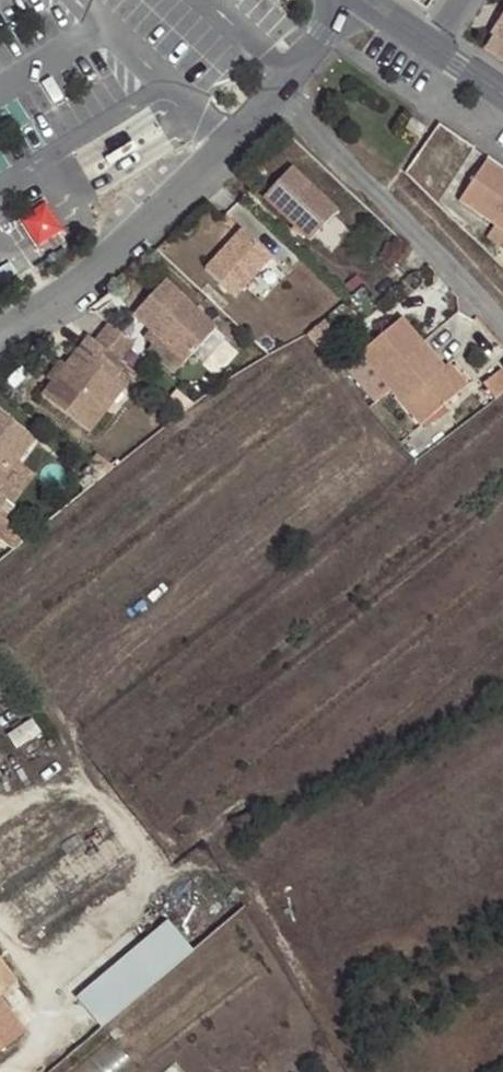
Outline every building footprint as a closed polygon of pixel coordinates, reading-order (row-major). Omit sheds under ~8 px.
[(491,37),(497,41),(491,50),(502,59),(502,20),(491,37)] [(413,117),(406,128),(421,138),(427,127),(413,117)] [(486,160),(459,199),(495,223),(502,228),(502,172),(486,160)] [(344,209),(297,166),(268,197),(315,240),(344,209)] [(495,223),(487,236),(502,245),(502,228),(495,223)] [(279,257),(248,227),(209,268),(240,297),(279,257)] [(221,326),(169,278),(137,311),(188,360),(221,326)] [(440,373),(445,368),(404,319),(361,357),(423,427),(458,396),(440,373)] [(110,323),(96,340),(122,361),(136,343),(110,323)] [(96,340),(92,337),(46,395),(91,431),(108,409),(101,403),(121,379),(130,367),(122,361),(96,340)] [(450,364),(445,368),(440,373),(458,396),(469,387),(450,364)] [(502,395),(502,376),(500,373),(483,385),(495,401),(502,395)] [(128,384),(121,379),(101,403),(108,409),(128,384)] [(37,442),(0,413),(0,489),(37,442)] [(153,986),(193,953),(169,923),(129,957),(153,986)] [(78,999),(103,1029),(153,986),(129,957),(78,999)] [(18,982),(0,959),(0,997),(18,982)] [(26,1034),(0,1001),(0,1056),(26,1034)]
